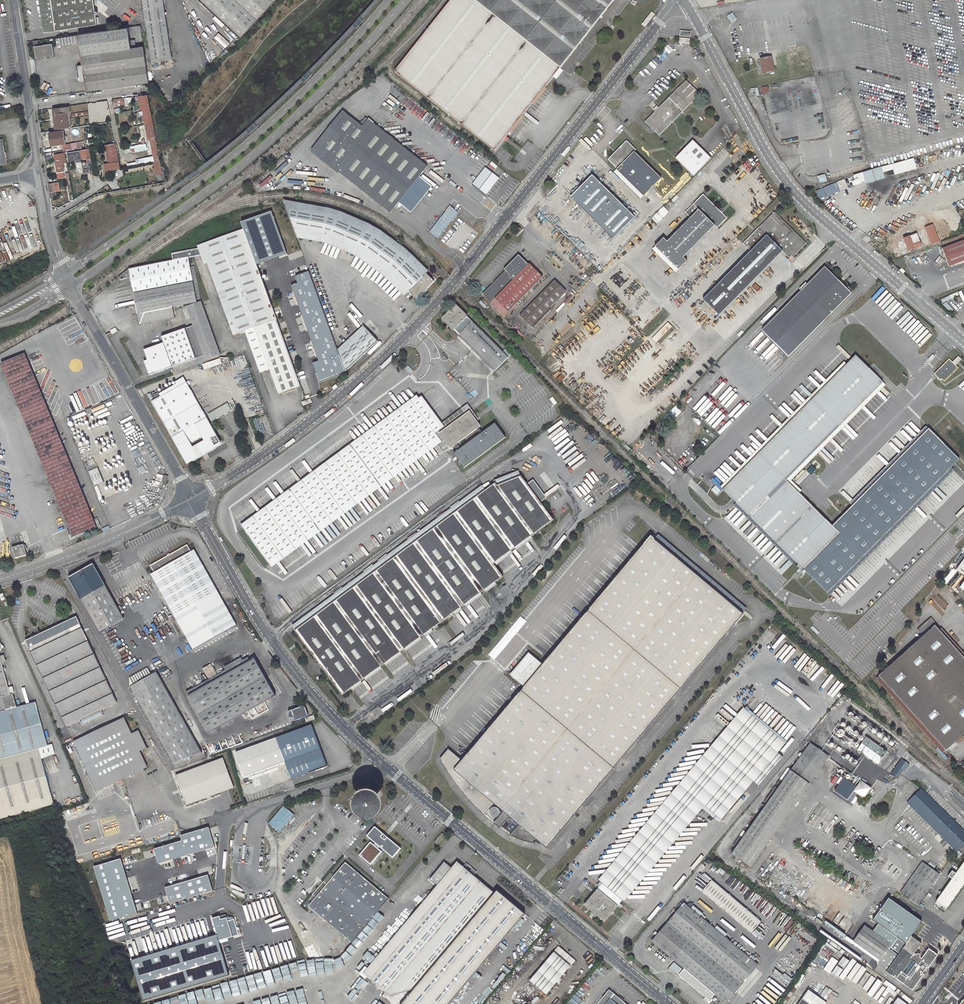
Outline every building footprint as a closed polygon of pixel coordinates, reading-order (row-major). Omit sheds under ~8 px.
[(44,32),(97,24),(96,15),(98,12),(95,10),(94,0),(39,0),(44,32)] [(153,59),(172,56),(164,0),(144,0),(153,59)] [(242,34),(274,0),(206,0),(242,34)] [(421,36),(416,43),(395,69),(495,149),(614,0),(450,0),(421,36)] [(653,11),(643,24),(646,26),(656,13),(653,11)] [(129,27),(130,35),(142,33),(140,25),(129,27)] [(85,81),(87,91),(149,82),(144,46),(136,47),(131,48),(130,40),(130,35),(129,27),(78,34),(83,65),(85,81)] [(78,35),(57,38),(58,46),(79,43),(78,35)] [(37,58),(54,55),(52,43),(35,46),(37,58)] [(771,57),(760,59),(763,73),(774,71),(771,57)] [(796,66),(798,75),(813,72),(811,63),(796,66)] [(657,135),(702,94),(687,79),(645,123),(657,135)] [(140,94),(143,108),(144,107),(145,112),(146,112),(147,113),(152,113),(148,93),(140,94)] [(114,105),(126,103),(126,101),(127,101),(127,95),(113,98),(114,105)] [(70,122),(69,111),(71,111),(71,105),(54,108),(57,128),(73,125),(72,121),(70,122)] [(428,166),(374,123),(369,119),(363,126),(343,111),(312,150),(391,212),(398,204),(411,214),(431,187),(420,176),(428,166)] [(145,115),(147,124),(149,123),(151,132),(155,132),(152,113),(147,113),(147,115),(145,115)] [(65,129),(51,131),(53,144),(67,141),(65,129)] [(161,157),(155,132),(151,132),(156,158),(161,157)] [(663,177),(636,150),(637,149),(627,139),(609,158),(618,167),(617,168),(645,195),(663,177)] [(695,175),(712,156),(695,139),(677,158),(695,175)] [(8,163),(3,140),(0,140),(0,165),(8,163)] [(117,142),(116,141),(107,142),(110,161),(111,167),(121,165),(120,160),(121,159),(118,147),(117,142)] [(148,147),(147,141),(132,143),(133,149),(148,147)] [(82,150),(86,171),(86,173),(96,171),(94,162),(95,161),(95,157),(93,157),(91,147),(82,150)] [(66,152),(56,154),(60,177),(67,176),(64,159),(67,158),(66,152)] [(300,155),(290,165),(297,173),(308,162),(300,155)] [(894,170),(895,174),(918,169),(915,158),(854,174),(856,182),(866,179),(867,183),(886,178),(884,172),(894,170)] [(499,178),(485,167),(472,184),(487,195),(499,178)] [(615,171),(642,198),(645,195),(617,168),(615,171)] [(593,174),(571,196),(613,239),(635,217),(593,174)] [(819,199),(849,188),(845,179),(816,190),(819,199)] [(51,184),(53,191),(53,193),(54,197),(60,196),(59,191),(63,190),(61,182),(51,184)] [(729,216),(705,192),(687,210),(692,216),(669,239),(665,236),(657,244),(680,268),(689,259),(685,255),(717,223),(719,226),(729,216)] [(346,237),(356,242),(367,249),(378,256),(388,264),(395,271),(412,288),(410,290),(419,298),(439,278),(435,275),(433,277),(408,252),(398,244),(393,239),(389,236),(385,234),(376,228),(366,223),(356,218),(347,214),(338,212),(326,209),(318,208),(312,207),(304,206),(289,205),(287,205),(295,228),(312,229),(322,231),(333,233),(346,237)] [(450,206),(429,232),(437,238),(458,213),(450,206)] [(245,227),(258,264),(289,252),(273,210),(243,221),(245,227)] [(533,211),(529,215),(535,222),(540,217),(533,211)] [(777,211),(745,242),(747,244),(753,251),(705,299),(721,314),(785,251),(792,257),(793,255),(794,256),(795,255),(808,243),(777,211)] [(554,231),(543,220),(541,222),(552,233),(554,231)] [(923,222),(925,228),(932,225),(930,220),(923,222)] [(934,243),(938,241),(932,225),(925,228),(930,240),(933,239),(934,243)] [(303,385),(258,264),(245,227),(202,243),(203,247),(205,253),(234,334),(247,329),(263,372),(272,369),(281,393),(303,385)] [(358,253),(365,258),(366,258),(374,264),(379,268),(406,294),(410,290),(412,288),(395,271),(388,264),(378,256),(367,249),(356,242),(346,237),(333,233),(322,231),(312,229),(295,228),(299,237),(307,238),(320,240),(328,242),(336,244),(346,247),(353,251),(358,253)] [(909,237),(903,239),(907,250),(920,245),(919,241),(914,242),(913,239),(910,240),(909,237)] [(942,248),(948,265),(963,259),(963,239),(942,248)] [(205,253),(203,247),(174,253),(175,259),(190,256),(205,253)] [(588,269),(569,251),(567,253),(586,271),(588,269)] [(203,301),(196,265),(192,266),(190,256),(175,259),(131,268),(117,279),(117,281),(132,278),(141,324),(176,317),(174,306),(203,301)] [(506,271),(496,281),(496,280),(493,283),(493,284),(483,293),(496,305),(500,301),(510,310),(544,276),(531,263),(515,279),(506,271)] [(827,266),(764,328),(790,355),(854,292),(827,266)] [(555,281),(520,316),(531,327),(566,292),(555,281)] [(195,326),(163,337),(165,342),(145,350),(147,357),(149,357),(150,360),(145,361),(150,376),(174,367),(176,373),(208,362),(207,359),(222,354),(203,301),(189,306),(195,326)] [(510,310),(500,301),(496,305),(505,315),(510,310)] [(456,305),(443,318),(496,370),(509,356),(456,305)] [(668,323),(658,332),(659,333),(662,336),(672,327),(668,323)] [(348,371),(381,341),(366,325),(340,349),(348,371)] [(657,340),(662,336),(659,333),(658,332),(654,337),(657,340)] [(858,353),(720,491),(802,569),(839,533),(831,525),(786,480),(788,478),(885,381),(858,353)] [(948,359),(935,372),(938,375),(936,377),(939,380),(941,380),(943,382),(957,368),(955,365),(960,359),(958,356),(952,362),(948,359)] [(28,361),(5,370),(74,537),(102,526),(98,518),(94,520),(28,361)] [(188,382),(153,402),(189,462),(224,442),(188,382)] [(418,396),(242,526),(273,568),(441,444),(443,442),(436,433),(445,426),(423,397),(421,399),(418,396)] [(212,420),(219,417),(216,411),(209,414),(212,420)] [(478,428),(480,427),(477,422),(469,413),(443,432),(443,437),(445,441),(443,442),(441,444),(446,452),(454,446),(455,445),(477,429),(478,428)] [(465,469),(506,438),(495,423),(482,433),(478,428),(477,429),(480,435),(460,451),(455,445),(454,446),(458,452),(454,454),(465,469)] [(959,459),(927,428),(833,522),(831,525),(839,533),(802,569),(825,592),(959,459)] [(520,469),(497,478),(499,484),(522,475),(520,469)] [(343,696),(504,576),(495,563),(496,562),(512,550),(516,547),(532,536),(555,519),(543,503),(536,494),(533,490),(528,483),(522,475),(499,484),(497,482),(487,489),(296,631),(343,696)] [(833,522),(788,478),(786,480),(831,525),(833,522)] [(483,484),(292,626),(296,631),(487,489),(483,484)] [(536,494),(543,503),(545,501),(538,492),(536,494)] [(518,550),(534,538),(532,536),(516,547),(518,550)] [(547,848),(743,614),(652,539),(543,665),(530,654),(512,675),(525,687),(462,760),(449,749),(440,759),(445,768),(450,775),(455,782),(460,789),(465,795),(472,803),(477,808),(484,815),(494,803),(503,811),(502,812),(501,811),(499,811),(498,809),(496,807),(493,807),(490,809),(489,812),(490,815),(493,817),(496,817),(499,815),(499,816),(493,823),(500,828),(509,817),(519,824),(510,835),(517,838),(522,840),(529,842),(535,843),(533,841),(535,838),(547,848)] [(15,545),(13,545),(16,558),(28,555),(25,544),(16,547),(15,545)] [(154,573),(195,649),(239,624),(197,549),(194,550),(191,544),(154,565),(157,571),(154,573)] [(512,550),(496,562),(498,565),(514,553),(512,550)] [(97,563),(72,577),(77,585),(75,585),(77,588),(78,588),(103,632),(128,619),(97,563)] [(952,601),(944,592),(930,604),(938,613),(952,601)] [(27,641),(68,727),(70,725),(99,712),(119,703),(103,667),(79,616),(27,641)] [(932,619),(924,625),(926,629),(935,623),(932,619)] [(935,625),(879,676),(945,750),(963,733),(963,658),(935,625)] [(55,804),(40,749),(49,746),(37,702),(18,707),(14,692),(11,693),(0,652),(0,819),(55,804)] [(210,733),(276,696),(256,657),(245,663),(230,672),(189,694),(210,733)] [(226,666),(230,672),(245,663),(242,657),(226,666)] [(122,702),(106,666),(103,667),(119,703),(122,702)] [(133,687),(154,676),(150,669),(133,679),(133,687)] [(154,676),(133,687),(134,690),(145,709),(175,764),(203,753),(160,673),(154,676)] [(945,750),(879,676),(877,678),(943,752),(945,750)] [(296,716),(297,720),(307,716),(303,706),(293,710),(290,711),(290,715),(290,716),(291,716),(292,717),(293,717),(296,716)] [(600,881),(603,883),(748,711),(745,709),(600,881)] [(603,883),(584,905),(604,921),(703,804),(721,820),(753,781),(758,785),(782,756),(778,752),(786,743),(748,711),(603,883)] [(99,712),(70,725),(73,731),(102,719),(99,712)] [(124,718),(74,741),(98,791),(148,767),(140,751),(147,748),(139,731),(132,734),(124,718)] [(291,779),(327,766),(312,724),(276,738),(235,752),(245,777),(285,763),(291,779)] [(878,764),(887,752),(860,733),(851,746),(878,764)] [(810,743),(807,748),(825,761),(829,756),(810,743)] [(751,866),(825,761),(807,748),(732,853),(751,866)] [(186,805),(233,788),(222,758),(175,776),(186,805)] [(901,760),(892,773),(895,776),(902,766),(906,769),(909,765),(901,760)] [(857,787),(844,778),(835,791),(847,800),(857,787)] [(854,791),(862,797),(866,796),(872,788),(861,781),(857,787),(854,791)] [(921,789),(909,801),(954,846),(958,850),(963,844),(963,832),(921,789)] [(363,800),(362,804),(362,809),(366,812),(370,813),(374,811),(377,807),(376,802),(373,798),(368,797),(363,800)] [(278,832),(293,815),(283,807),(268,823),(278,832)] [(393,858),(402,848),(375,826),(367,835),(393,858)] [(444,834),(442,832),(434,842),(436,843),(444,834)] [(437,844),(445,835),(444,834),(436,843),(437,844)] [(954,846),(948,851),(957,860),(962,854),(958,850),(954,846)] [(218,884),(219,848),(212,848),(212,855),(211,855),(211,860),(204,860),(204,866),(203,866),(203,874),(204,874),(204,884),(218,884)] [(361,973),(385,993),(381,997),(390,1003),(447,1003),(523,914),(457,860),(361,973)] [(317,897),(309,906),(353,942),(389,899),(346,862),(327,885),(317,897)] [(922,862),(900,892),(918,904),(939,874),(922,862)] [(963,882),(963,863),(937,901),(946,908),(963,882)] [(701,892),(751,933),(761,922),(711,880),(701,892)] [(327,885),(324,882),(313,894),(317,897),(327,885)] [(879,924),(874,931),(890,942),(896,935),(906,943),(912,935),(923,921),(889,897),(873,920),(879,924)] [(725,1003),(757,965),(744,953),(734,945),(700,917),(691,908),(684,903),(652,941),(684,968),(684,969),(679,974),(709,999),(714,994),(725,1003)] [(691,908),(700,917),(703,914),(693,906),(691,908)] [(890,942),(864,926),(862,929),(859,927),(851,938),(854,940),(853,941),(879,959),(880,958),(890,942)] [(906,943),(896,935),(890,942),(880,958),(891,966),(906,943)] [(886,972),(912,990),(924,973),(922,972),(927,966),(928,967),(938,953),(929,947),(922,957),(920,956),(916,953),(915,952),(922,942),(912,935),(906,943),(891,966),(886,972)] [(734,945),(744,953),(746,950),(736,942),(734,945)] [(922,945),(916,953),(920,956),(926,948),(922,945)] [(575,961),(558,946),(554,951),(555,951),(531,981),(546,994),(571,965),(575,961)] [(817,954),(813,963),(823,969),(821,973),(827,976),(831,969),(834,970),(837,965),(817,954)] [(879,966),(886,972),(891,966),(880,958),(879,959),(877,962),(879,966)] [(670,968),(679,975),(679,974),(684,969),(674,962),(670,968)] [(609,989),(597,1003),(627,1003),(609,989)] [(826,1002),(808,990),(798,1003),(825,1003),(826,1002)]
